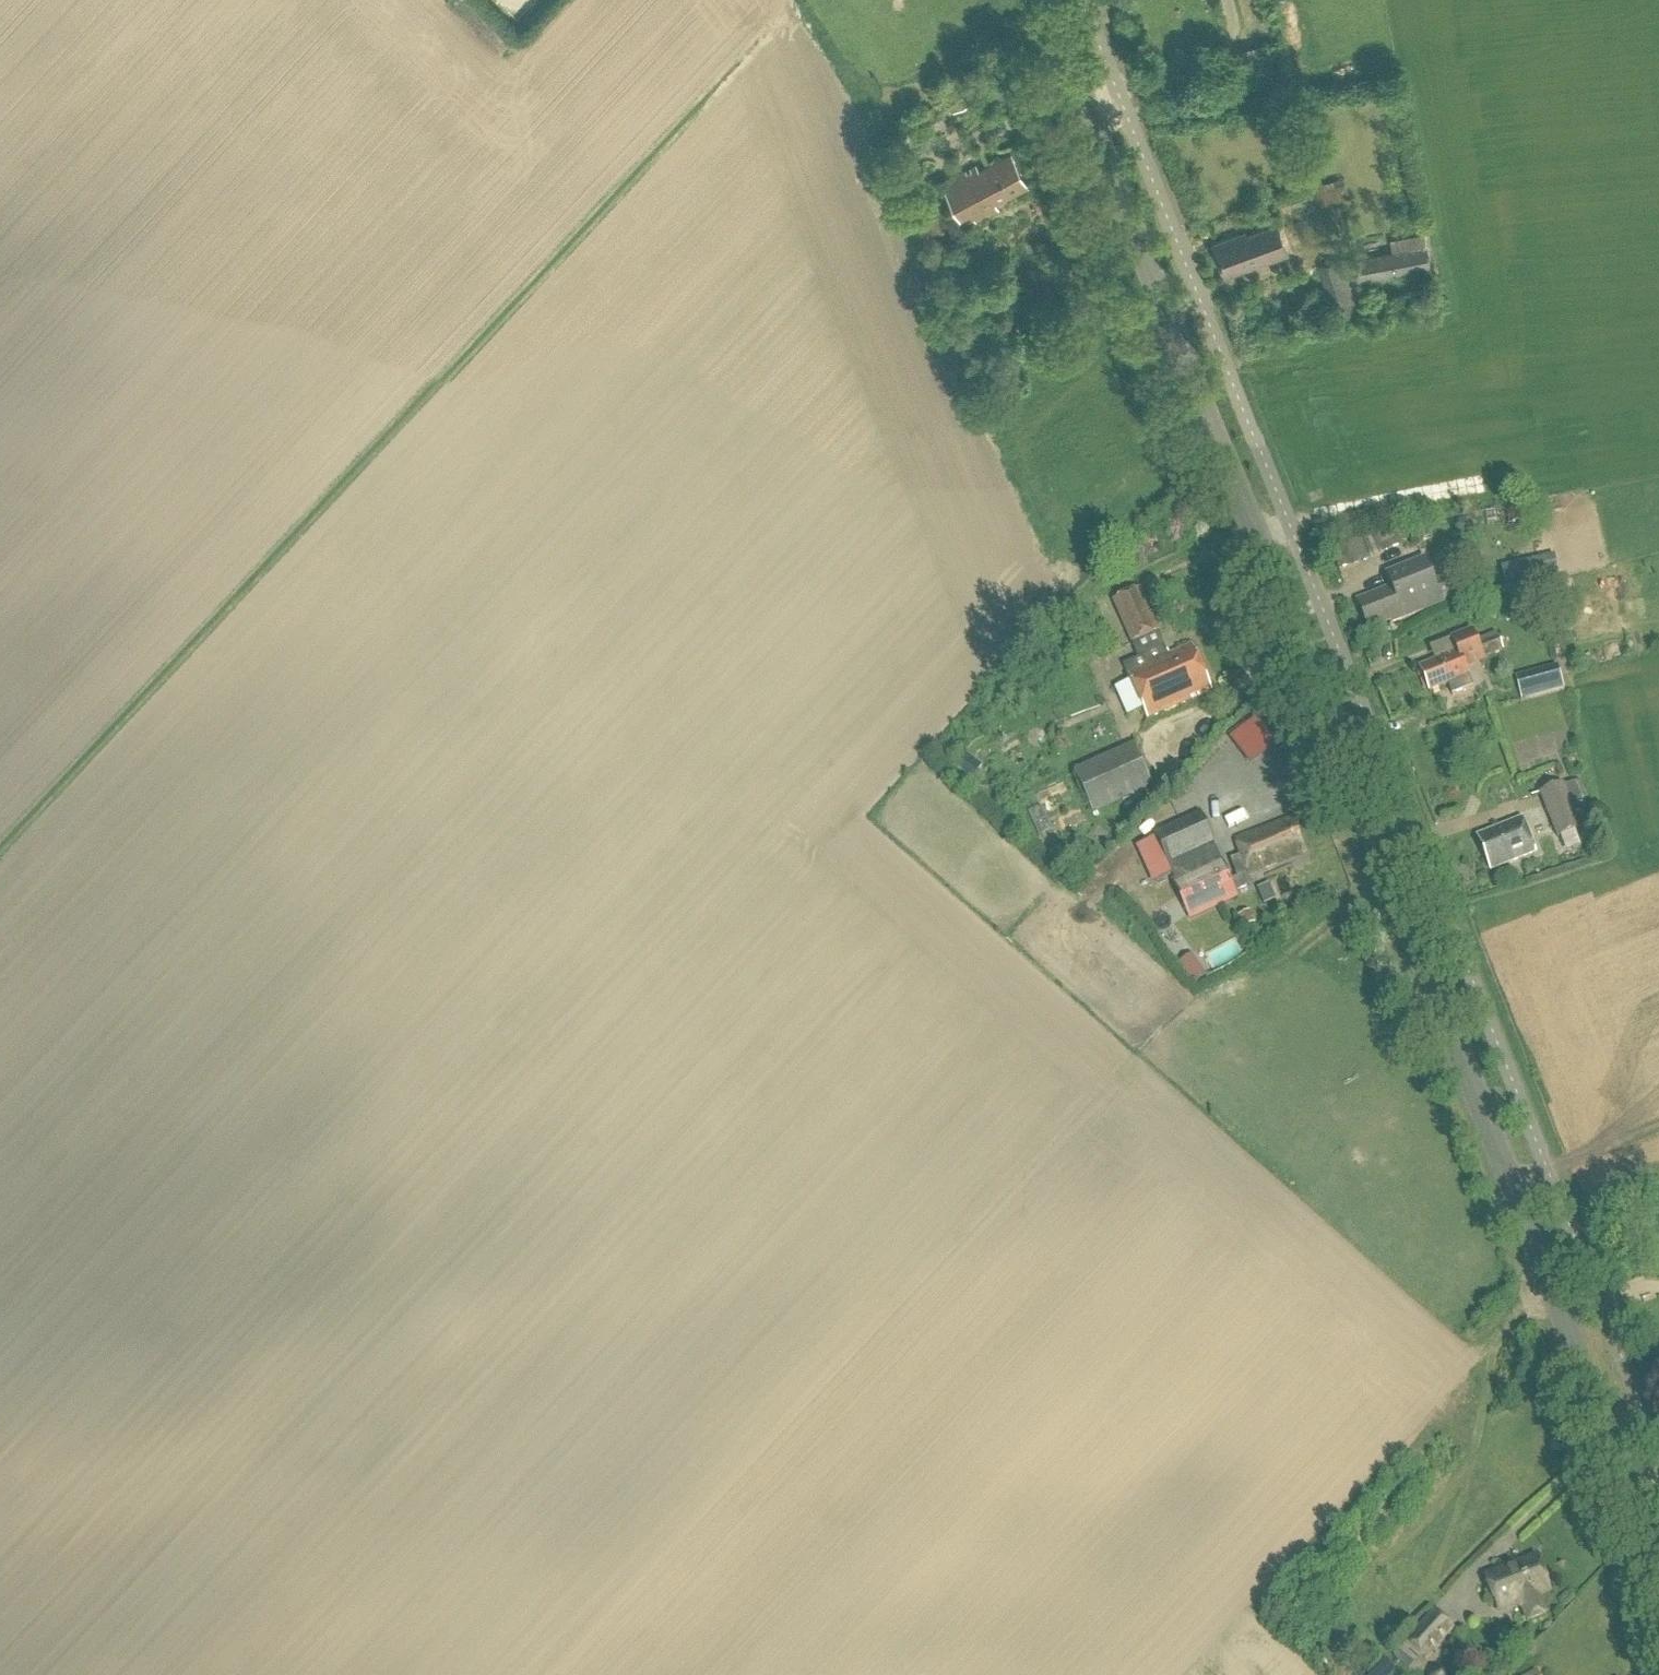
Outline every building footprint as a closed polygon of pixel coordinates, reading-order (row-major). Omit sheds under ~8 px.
[(977,167),(975,162),(944,178),(965,220),(997,204),(993,198),(1024,182),(1008,151),(977,167)] [(1213,244),(1225,275),(1287,252),(1276,223),(1246,235),(1245,232),(1213,244)] [(1351,253),(1356,276),(1429,262),(1423,228),(1388,234),(1390,246),(1351,253)] [(1359,310),(1340,253),(1317,261),(1333,308),(1320,312),(1323,322),(1359,310)] [(1556,574),(1552,557),(1517,565),(1521,582),(1556,574)] [(1356,603),(1369,635),(1441,606),(1423,562),(1386,577),(1391,589),(1356,603)] [(1134,657),(1146,652),(1148,658),(1126,667),(1147,718),(1212,691),(1193,646),(1168,656),(1161,639),(1141,591),(1116,601),(1135,647),(1130,649),(1134,657)] [(1430,695),(1448,688),(1450,691),(1469,684),(1464,670),(1483,663),(1482,660),(1503,652),(1498,640),(1477,648),(1472,634),(1452,642),(1457,655),(1419,670),(1430,695)] [(1557,672),(1531,679),(1536,696),(1562,689),(1557,672)] [(1133,746),(1073,773),(1092,816),(1152,789),(1133,746)] [(1538,796),(1557,841),(1581,831),(1571,805),(1581,801),(1574,784),(1564,788),(1563,786),(1538,796)] [(1205,915),(1238,899),(1230,883),(1222,864),(1218,857),(1213,847),(1214,846),(1200,815),(1153,836),(1155,839),(1137,847),(1146,867),(1164,860),(1167,867),(1172,879),(1175,885),(1173,886),(1184,910),(1189,922),(1205,915)] [(1289,819),(1235,841),(1238,847),(1249,875),(1303,853),(1289,819)] [(1521,821),(1477,839),(1490,873),(1535,855),(1521,821)] [(1251,918),(1241,923),(1244,931),(1255,926),(1251,918)] [(1528,1623),(1546,1616),(1539,1597),(1550,1593),(1537,1558),(1485,1579),(1498,1613),(1521,1605),(1528,1623)] [(1425,1658),(1452,1628),(1432,1610),(1405,1640),(1409,1644),(1394,1661),(1409,1673),(1424,1657),(1425,1658)]
